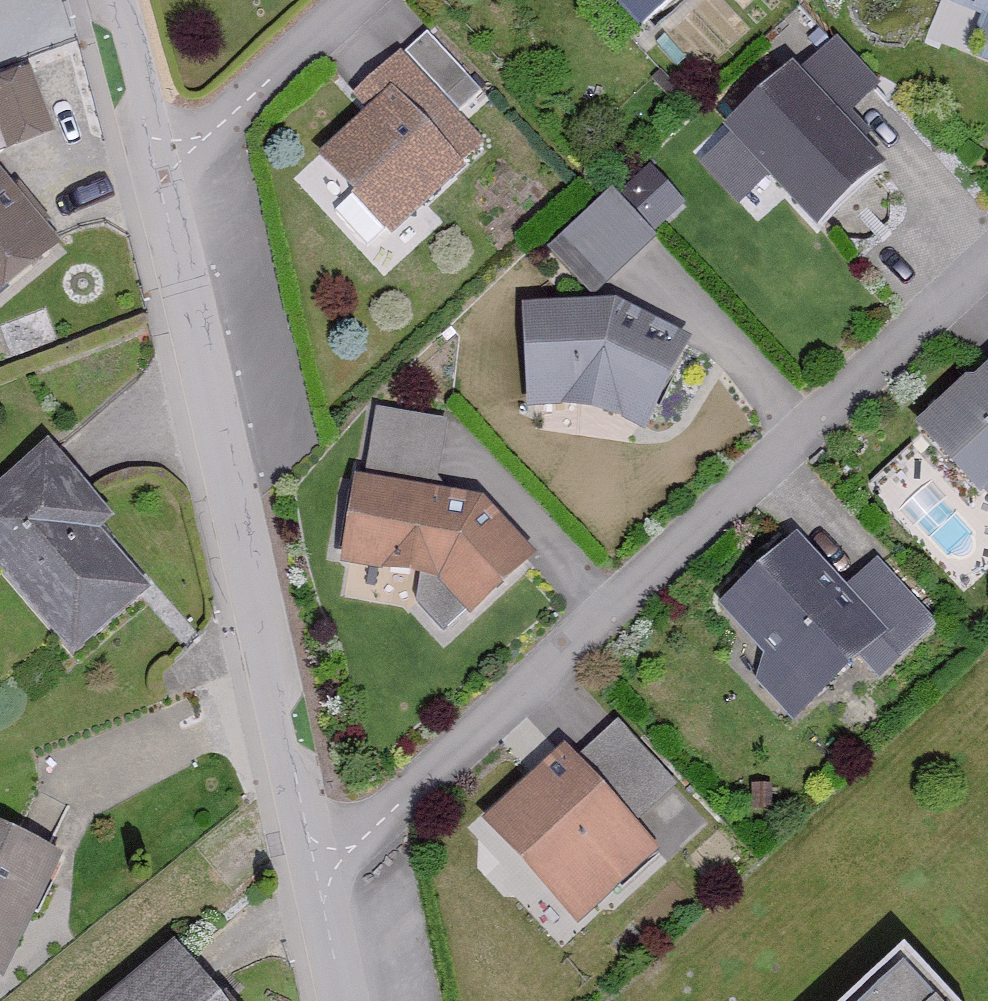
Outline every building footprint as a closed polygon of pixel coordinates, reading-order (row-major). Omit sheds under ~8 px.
[(632,37),(672,0),(598,0),(632,37)] [(922,0),(967,17),(965,23),(976,27),(963,60),(987,70),(987,0),(922,0)] [(342,102),(356,118),(309,160),(383,241),(456,175),(450,168),(476,144),(449,115),(475,91),(424,35),(396,60),(393,56),(342,102)] [(873,91),(829,44),(792,78),(785,70),(713,136),(719,142),(693,166),(733,209),(762,182),(808,231),(873,171),(850,145),(860,136),(843,119),(873,91)] [(22,76),(0,83),(0,152),(42,137),(22,76)] [(654,158),(624,183),(658,226),(689,200),(654,158)] [(0,191),(0,291),(50,247),(0,191)] [(649,240),(608,193),(542,251),(583,298),(649,240)] [(684,344),(609,307),(514,313),(521,416),(572,412),(609,422),(637,436),(684,344)] [(967,389),(961,383),(910,434),(987,513),(987,368),(967,389)] [(334,573),(404,584),(449,634),(527,564),(471,503),(429,497),(439,427),(371,417),(360,484),(348,482),(334,573)] [(42,450),(0,486),(0,584),(63,659),(138,597),(91,541),(107,528),(42,450)] [(759,662),(753,688),(787,725),(854,663),(871,682),(927,632),(868,567),(840,593),(792,540),(713,612),(759,662)] [(476,824),(571,925),(649,853),(660,865),(703,825),(610,725),(568,764),(556,751),(476,824)] [(0,834),(0,968),(53,860),(0,834)] [(167,950),(105,1000),(209,1000),(167,950)] [(893,954),(842,1000),(937,1000),(893,954)]
